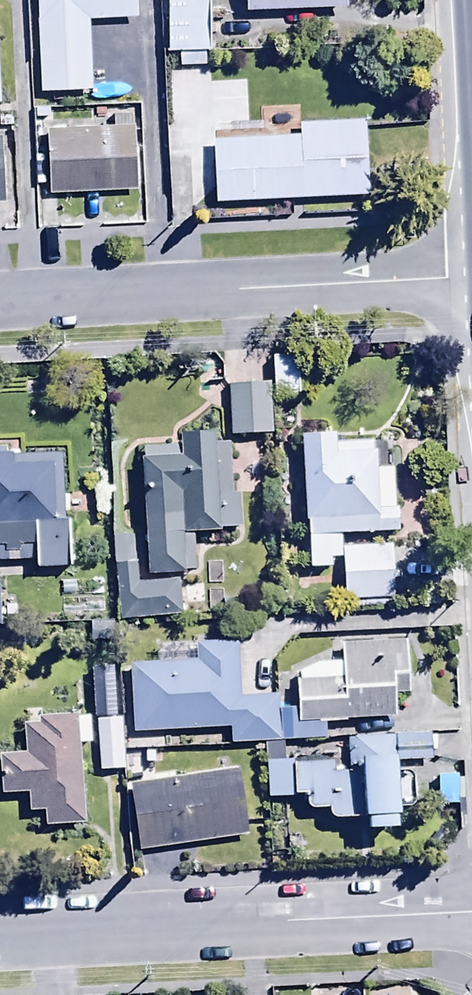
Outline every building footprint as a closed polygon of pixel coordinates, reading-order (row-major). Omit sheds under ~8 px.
[(39,90),(92,88),(89,18),(137,16),(136,0),(36,0),(39,90)] [(166,51),(206,51),(205,0),(165,0),(166,51)] [(245,10),(345,7),(345,0),(245,0),(245,10)] [(211,138),(214,200),(367,193),(363,119),(296,122),(297,134),(211,138)] [(59,123),(59,128),(45,128),(48,192),(136,188),(133,124),(93,126),(93,121),(59,123)] [(298,354),(271,355),(272,399),(299,398),(298,354)] [(247,385),(228,385),(229,437),(271,437),(270,383),(262,383),(262,362),(247,362),(247,385)] [(143,456),(139,456),(145,575),(195,572),(193,532),(239,527),(238,494),(230,494),(229,481),(237,481),(236,462),(229,463),(228,442),(215,443),(215,431),(177,433),(178,445),(142,447),(143,456)] [(307,537),(340,535),(399,533),(398,508),(391,508),(391,468),(411,468),(411,442),(335,441),(335,434),(300,433),(304,519),(306,519),(307,537)] [(5,547),(6,566),(19,566),(19,561),(35,560),(35,569),(71,568),(69,496),(63,496),(62,451),(0,453),(0,559),(2,559),(2,547),(5,547)] [(340,559),(340,549),(340,535),(307,537),(308,568),(328,568),(328,559),(340,559)] [(391,547),(340,549),(342,607),(385,605),(385,599),(393,599),(391,547)] [(135,562),(112,564),(116,622),(181,617),(178,580),(137,583),(135,562)] [(294,723),(323,723),(346,722),(346,718),(391,716),(390,694),(410,693),(408,640),(341,643),(341,662),(316,663),(299,672),(299,678),(294,678),(294,708),(294,723)] [(294,723),(294,708),(282,708),(282,703),(277,703),(277,696),(239,696),(239,643),(195,643),(195,663),(128,663),(131,733),(228,729),(228,743),(323,738),(323,723),(294,723)] [(102,713),(96,714),(99,770),(121,769),(117,703),(102,704),(102,713)] [(78,742),(88,742),(86,717),(75,718),(74,712),(39,715),(39,724),(23,725),(25,753),(0,754),(0,786),(0,792),(28,791),(30,811),(42,810),(43,826),(83,824),(78,742)] [(395,771),(395,762),(395,736),(346,737),(346,771),(332,772),(332,764),(293,764),(293,761),(282,761),(282,744),(265,744),(266,798),(294,798),(294,794),(304,794),(304,809),(326,809),(326,816),(367,816),(367,824),(395,823),(395,811),(398,811),(398,804),(415,804),(414,771),(395,771)] [(395,736),(395,762),(430,762),(430,736),(395,736)] [(235,767),(176,777),(175,769),(153,773),(154,781),(129,785),(139,850),(246,833),(235,767)]
